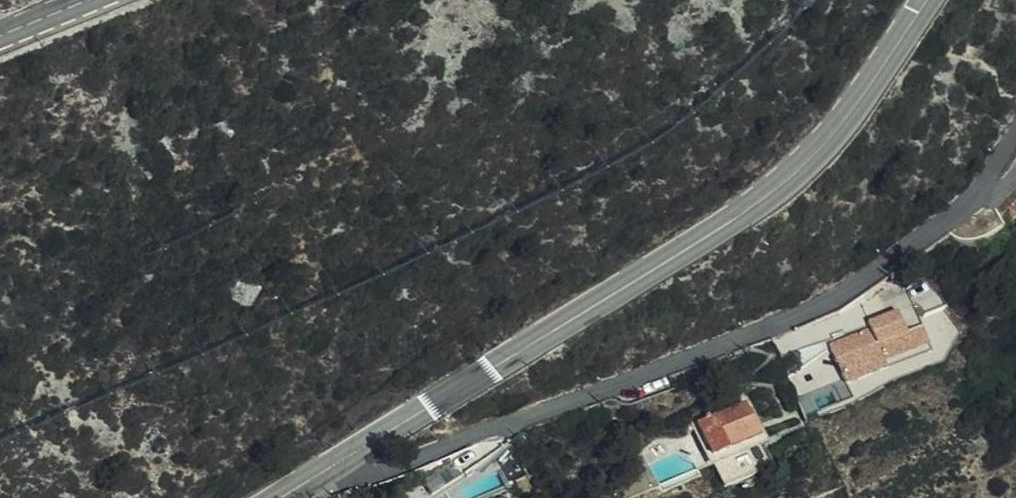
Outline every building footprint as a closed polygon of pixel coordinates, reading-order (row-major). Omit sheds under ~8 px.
[(875,311),(865,293),(860,296),(839,309),(848,326),(875,311)] [(874,322),(872,330),(875,337),(884,362),(928,345),(914,306),(874,322)] [(872,330),(854,337),(831,346),(848,385),(887,370),(884,362),(875,337),(872,330)] [(884,362),(887,370),(931,354),(928,345),(884,362)] [(700,414),(702,420),(694,423),(695,427),(704,424),(726,485),(776,466),(750,395),(700,414)] [(472,484),(461,468),(431,488),(438,497),(452,497),(472,484)]
